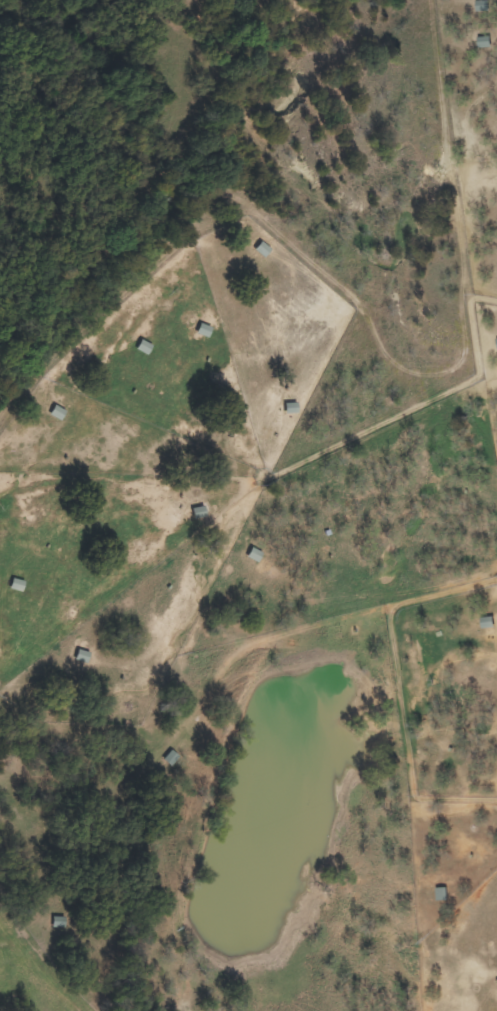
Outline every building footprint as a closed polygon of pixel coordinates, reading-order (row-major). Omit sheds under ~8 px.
[(263,257),(269,250),(260,242),(254,249),(263,257)] [(146,354),(149,345),(139,341),(136,349),(146,354)] [(65,412),(54,406),(50,415),(60,420),(65,412)] [(247,557),(258,563),(263,553),(252,547),(247,557)] [(23,590),(24,582),(12,580),(11,589),(23,590)] [(88,661),(89,652),(78,651),(77,660),(88,661)]
